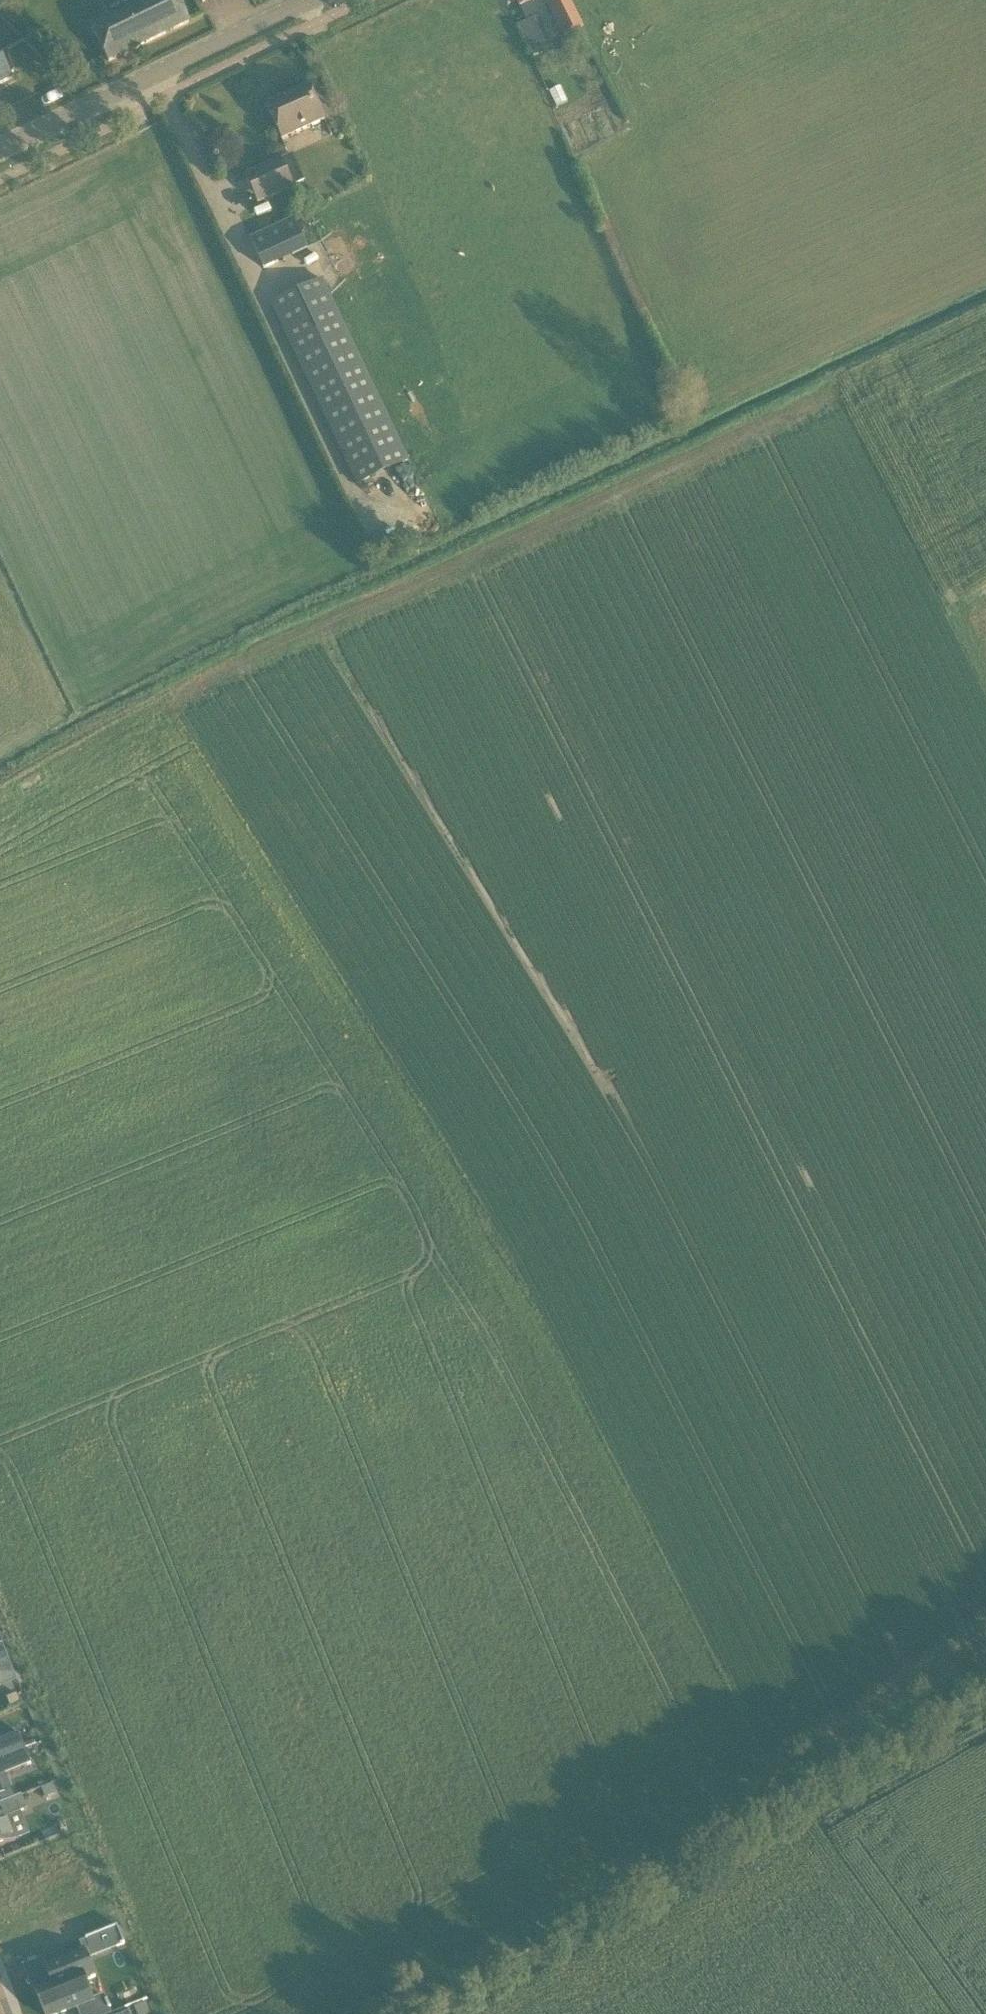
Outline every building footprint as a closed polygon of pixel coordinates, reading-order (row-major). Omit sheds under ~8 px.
[(101,43),(110,61),(190,23),(179,0),(140,0),(92,24),(101,43)] [(530,2),(531,1),(530,0),(514,0),(518,8),(519,7),(525,21),(515,26),(528,54),(549,45),(530,2)] [(561,38),(581,28),(567,0),(541,0),(561,38)] [(6,59),(2,62),(0,58),(0,85),(12,79),(9,75),(13,73),(6,59)] [(266,106),(274,125),(281,140),(325,120),(309,87),(266,106)] [(295,186),(305,181),(293,154),(283,158),(295,186)] [(242,175),(256,205),(292,188),(278,158),(242,175)] [(294,221),(251,241),(265,269),(307,249),(294,221)] [(268,304),(355,486),(408,461),(321,279),(268,304)] [(25,1749),(18,1733),(0,1741),(0,1759),(25,1749)] [(31,1764),(25,1749),(0,1759),(0,1777),(31,1764)] [(53,1784),(40,1789),(44,1799),(57,1794),(53,1784)] [(6,1818),(27,1810),(21,1796),(0,1804),(0,1847),(15,1841),(6,1818)] [(124,1944),(117,1926),(85,1939),(92,1957),(124,1944)] [(34,1987),(44,2013),(60,2013),(93,2001),(85,1981),(95,1977),(85,1952),(49,1966),(50,1967),(54,1976),(49,1978),(50,1981),(34,1987)] [(135,2008),(137,2013),(149,2013),(145,2004),(135,2008)]
